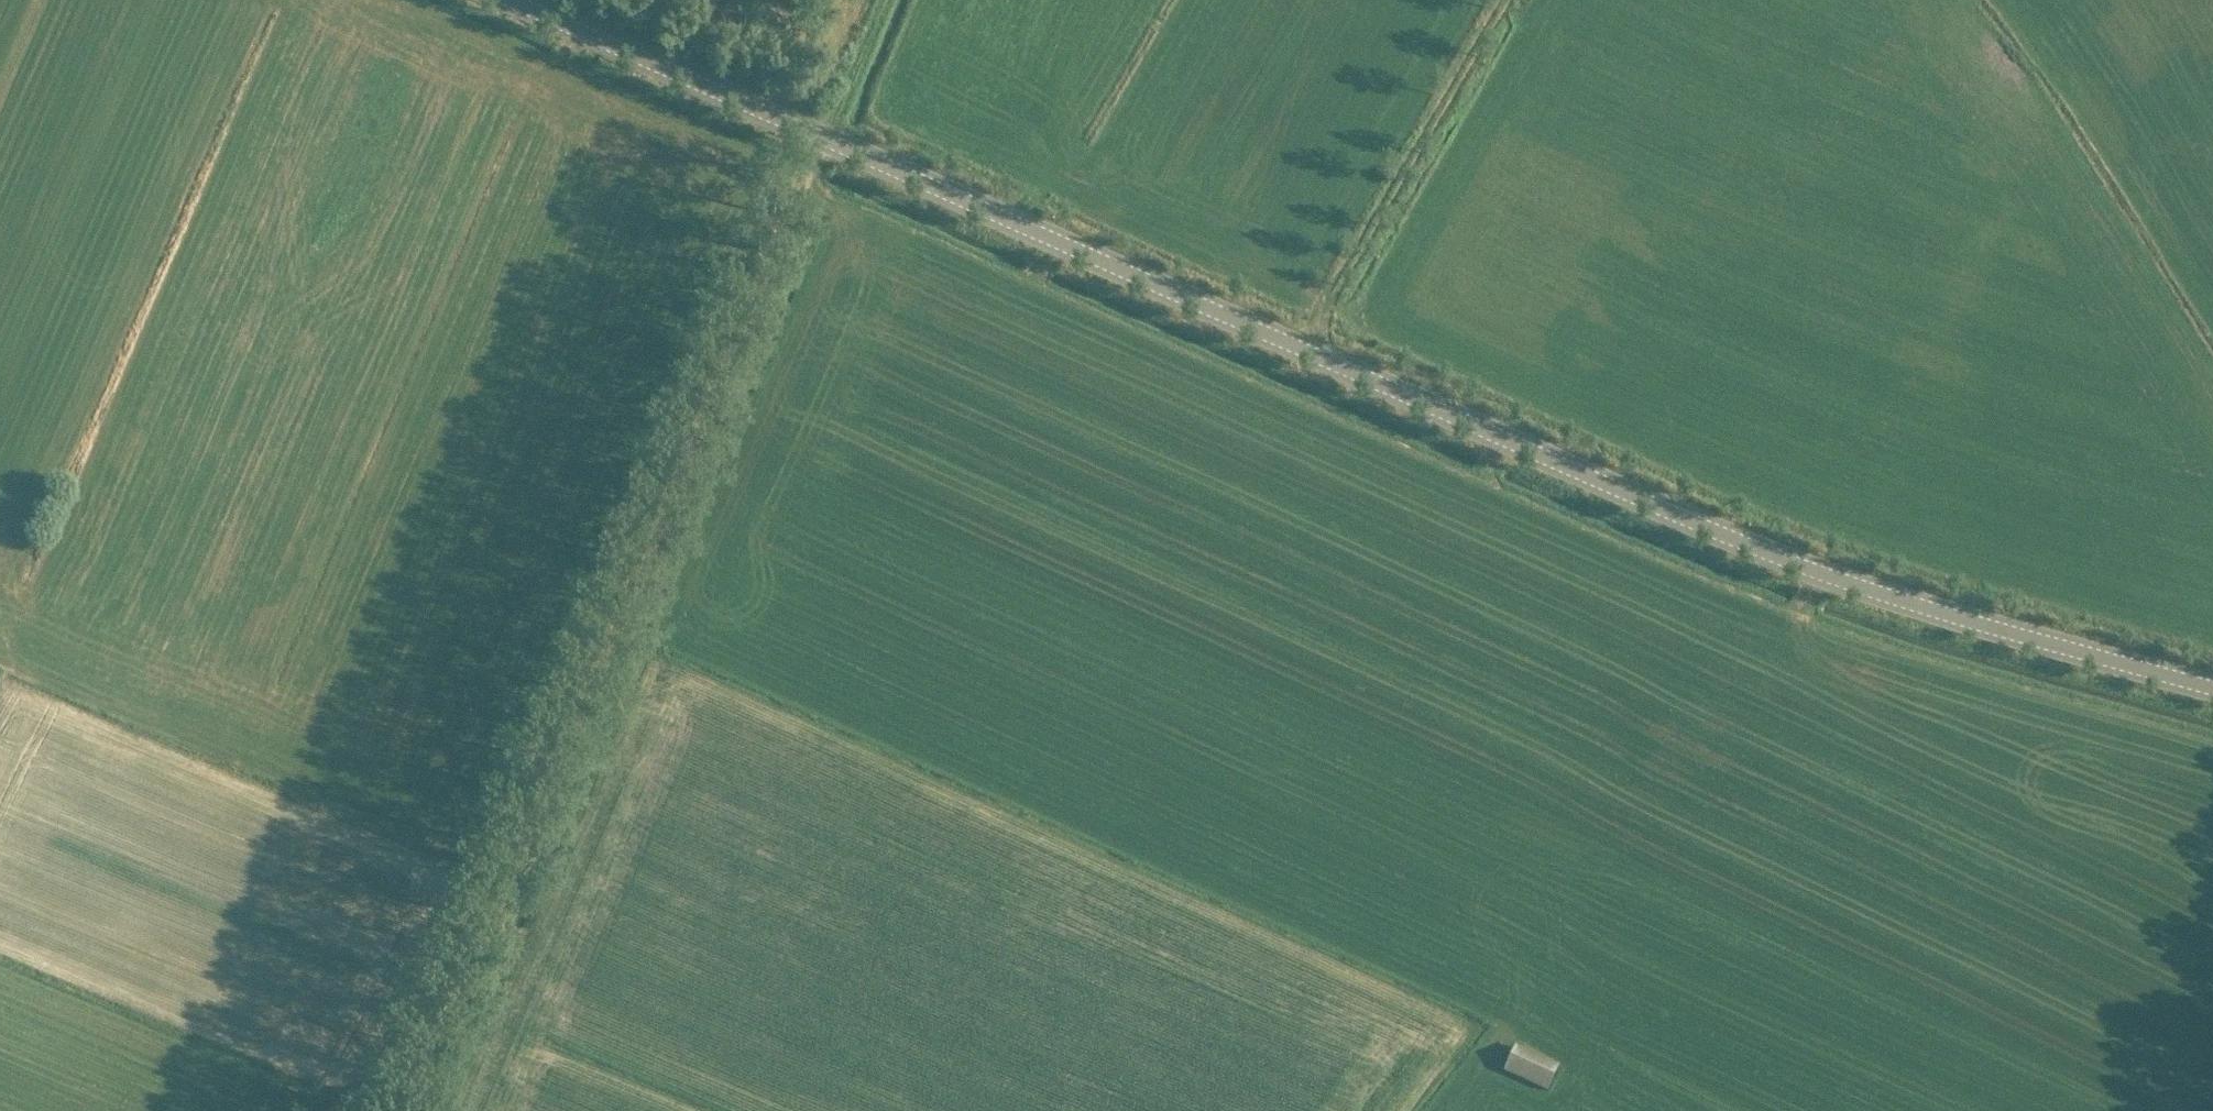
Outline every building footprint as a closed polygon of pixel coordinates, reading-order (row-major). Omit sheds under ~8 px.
[(1517,1048),(1506,1073),(1547,1092),(1558,1066),(1517,1048)]
